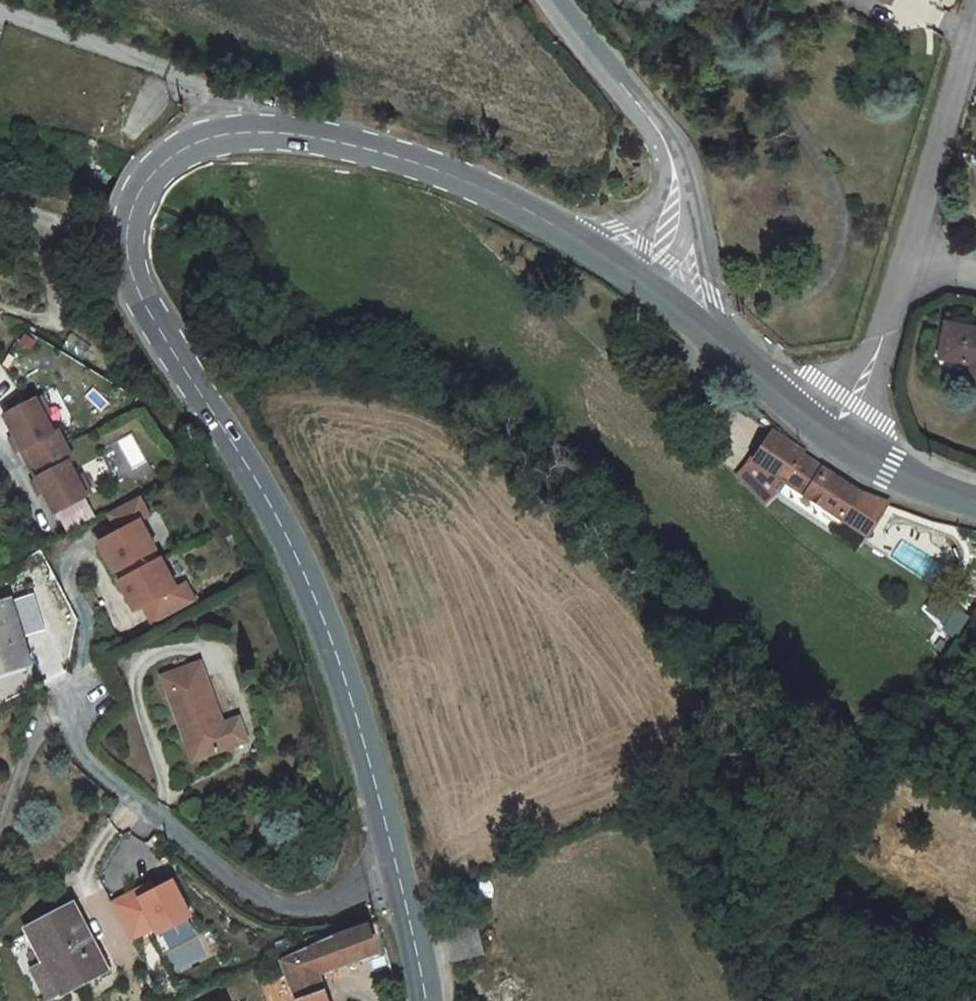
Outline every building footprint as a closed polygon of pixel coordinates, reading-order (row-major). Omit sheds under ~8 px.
[(948,319),(942,352),(975,360),(975,324),(948,319)] [(64,428),(31,444),(42,466),(49,480),(53,478),(67,505),(62,508),(69,522),(80,543),(113,527),(96,492),(100,490),(86,461),(81,463),(64,428)] [(42,466),(36,469),(43,483),(49,480),(42,466)] [(758,471),(743,501),(774,517),(788,491),(790,487),(758,471)] [(812,504),(788,491),(774,517),(770,523),(795,536),(812,504)] [(812,504),(795,536),(807,542),(810,536),(834,549),(848,522),(812,504)] [(62,508),(57,510),(64,525),(69,522),(62,508)] [(878,532),(848,522),(834,549),(833,552),(860,566),(878,532)] [(795,536),(770,523),(781,538),(791,544),(795,536)] [(119,573),(135,604),(139,602),(174,584),(177,582),(162,552),(171,548),(161,529),(130,545),(139,563),(119,573)] [(174,584),(139,602),(143,611),(178,592),(174,584)] [(143,611),(140,612),(156,643),(165,638),(175,658),(217,637),(206,615),(197,620),(182,590),(178,592),(143,611)] [(1,710),(48,694),(27,633),(0,642),(0,708),(1,710)] [(948,654),(964,666),(975,650),(975,645),(962,635),(948,654)] [(183,710),(211,789),(255,774),(220,697),(183,710)] [(156,917),(131,930),(151,967),(174,955),(177,960),(211,943),(193,907),(175,916),(160,924),(156,917)] [(172,909),(156,917),(160,924),(175,916),(172,909)] [(110,980),(116,977),(92,932),(44,958),(62,991),(48,998),(50,1000),(121,1000),(110,980)] [(304,985),(310,1000),(340,1000),(338,996),(395,975),(391,955),(304,985)]
